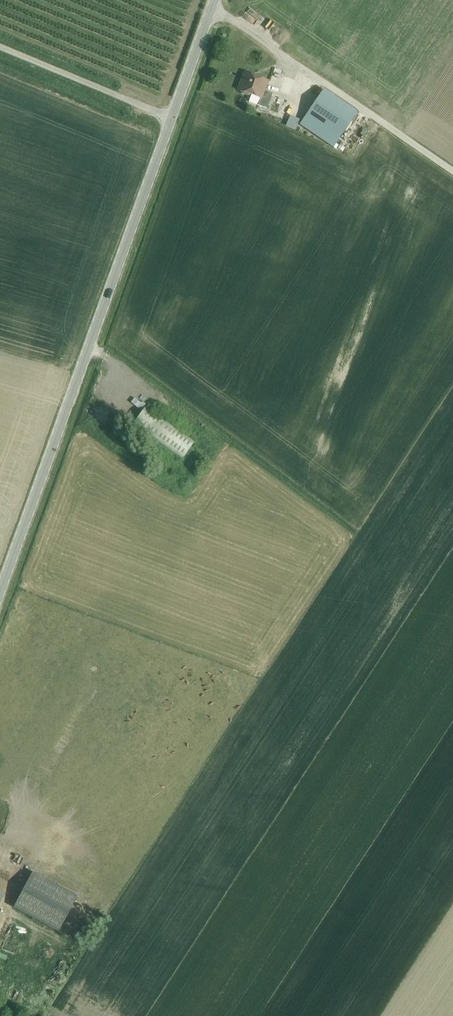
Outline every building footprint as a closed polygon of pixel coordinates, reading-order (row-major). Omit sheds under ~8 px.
[(244,73),(238,90),(241,91),(243,94),(248,95),(250,94),(261,98),(258,106),(267,109),(272,94),(264,91),(268,81),(244,73)] [(300,125),(333,148),(357,112),(324,89),(300,125)] [(289,122),(298,126),(302,117),(293,113),(289,122)] [(143,393),(138,402),(145,406),(150,398),(143,393)] [(195,441),(146,406),(133,424),(182,459),(195,441)] [(33,872),(14,907),(59,931),(78,896),(33,872)] [(53,948),(57,942),(49,937),(46,943),(53,948)]
